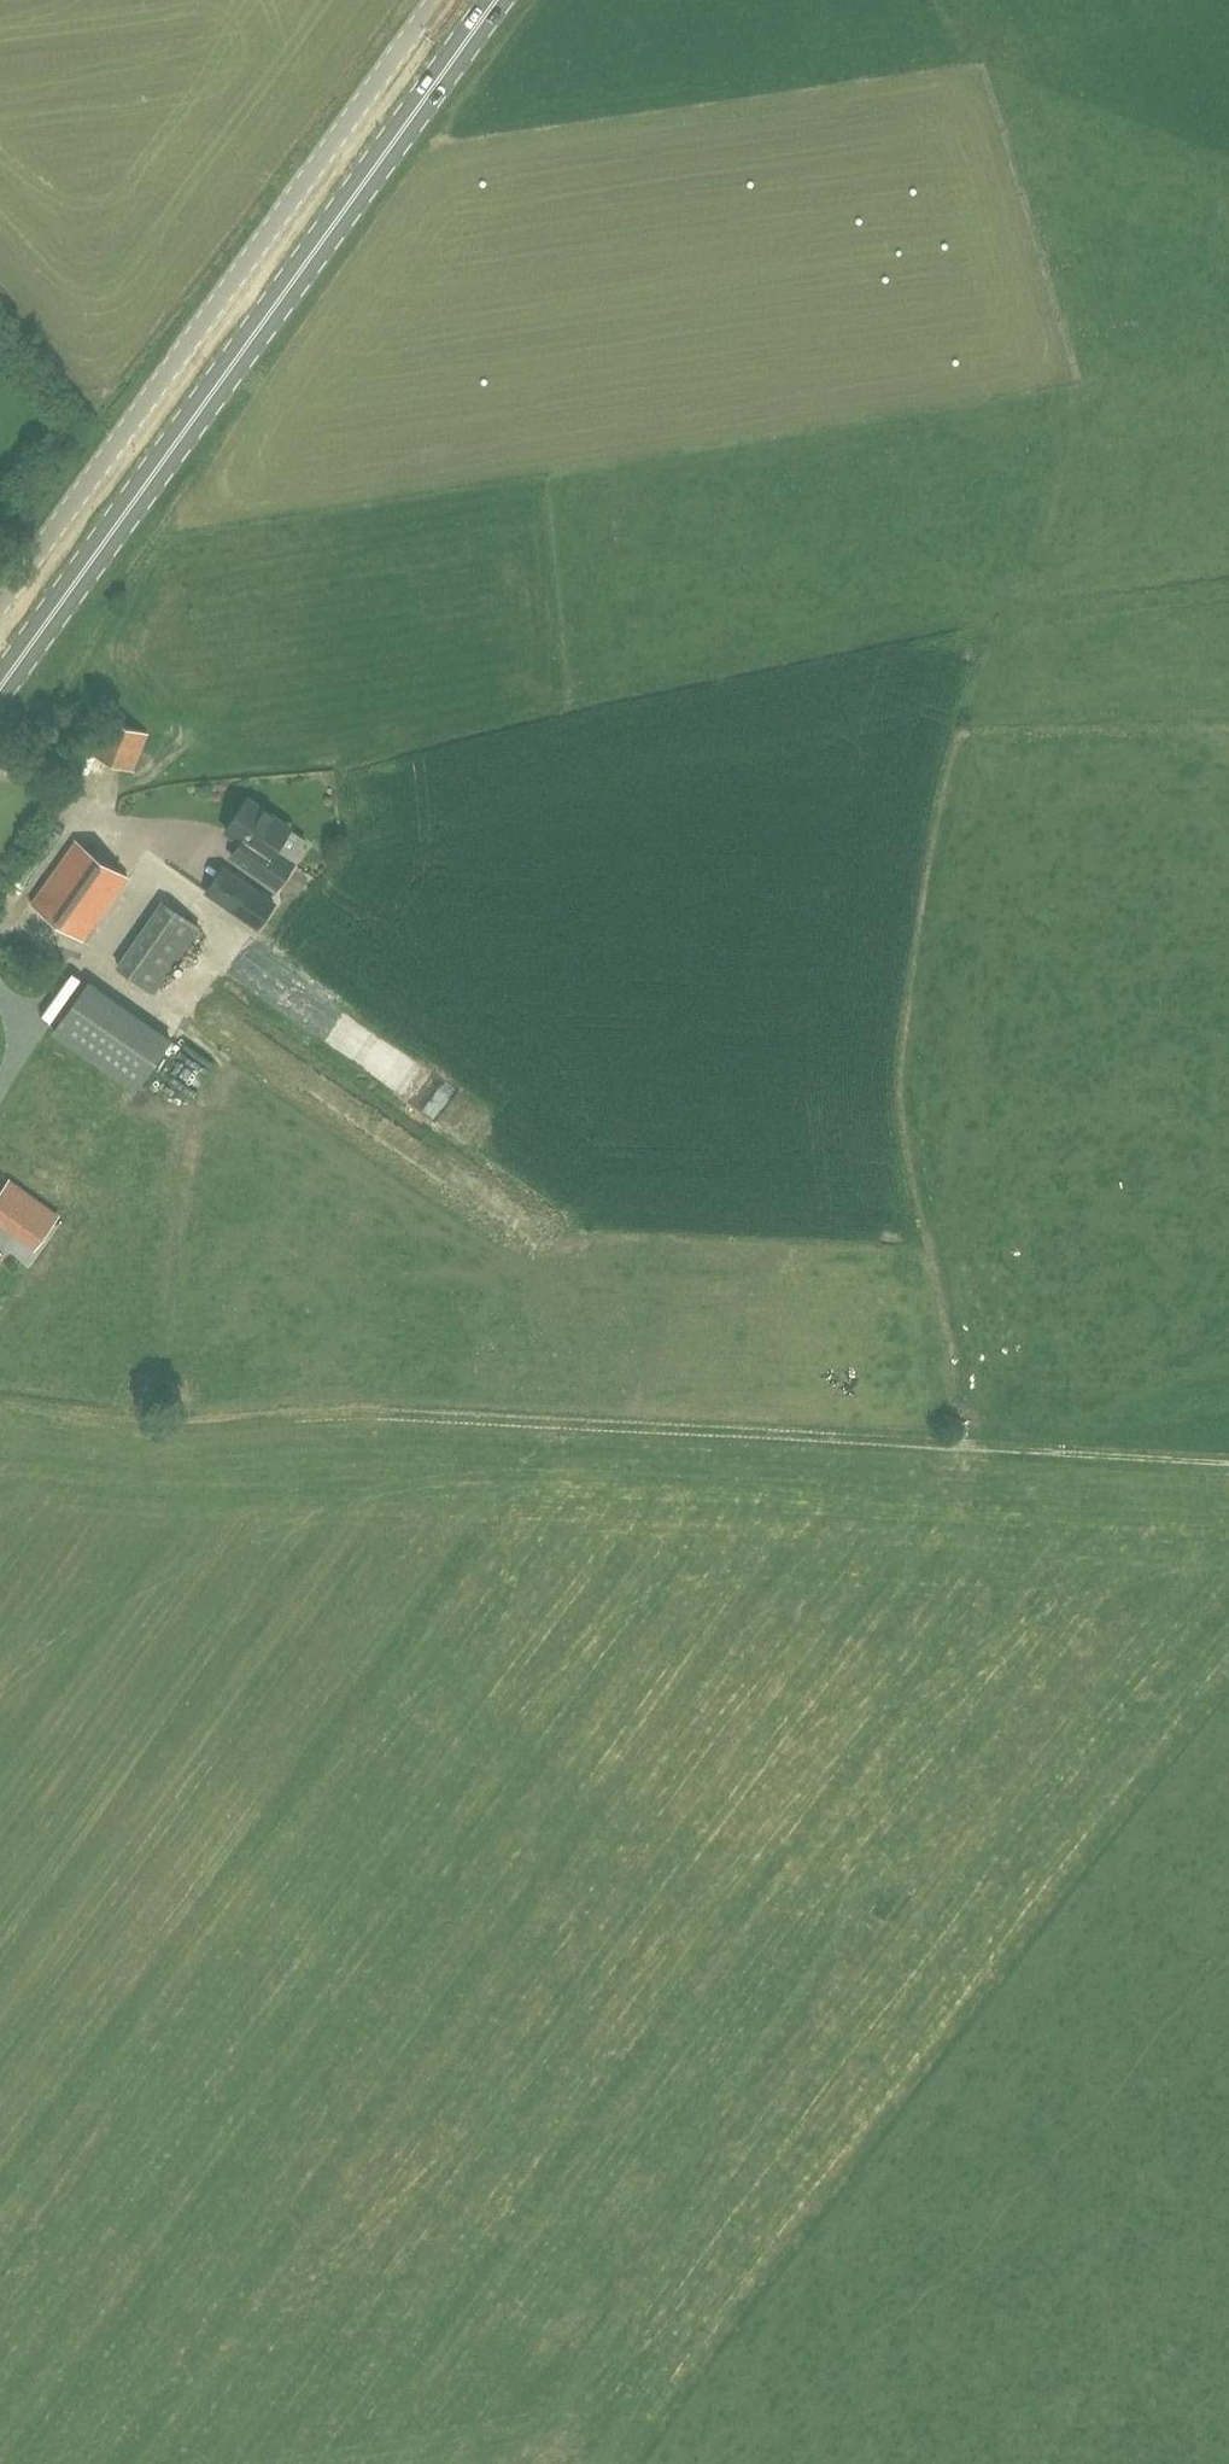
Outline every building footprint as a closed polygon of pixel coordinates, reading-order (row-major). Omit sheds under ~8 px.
[(133,769),(147,733),(106,718),(93,754),(133,769)] [(290,827),(247,798),(225,829),(251,848),(241,862),(276,887),(294,863),(274,850),(290,827)] [(84,939),(128,876),(75,840),(32,902),(84,939)] [(224,867),(207,891),(257,927),(274,903),(224,867)] [(164,901),(119,966),(154,991),(199,926),(164,901)] [(256,988),(275,960),(250,944),(231,972),(256,988)] [(171,1040),(89,982),(54,1032),(136,1090),(171,1040)] [(196,1094),(205,1075),(184,1065),(175,1085),(196,1094)] [(10,1183),(0,1197),(0,1220),(35,1246),(57,1216),(10,1183)]
